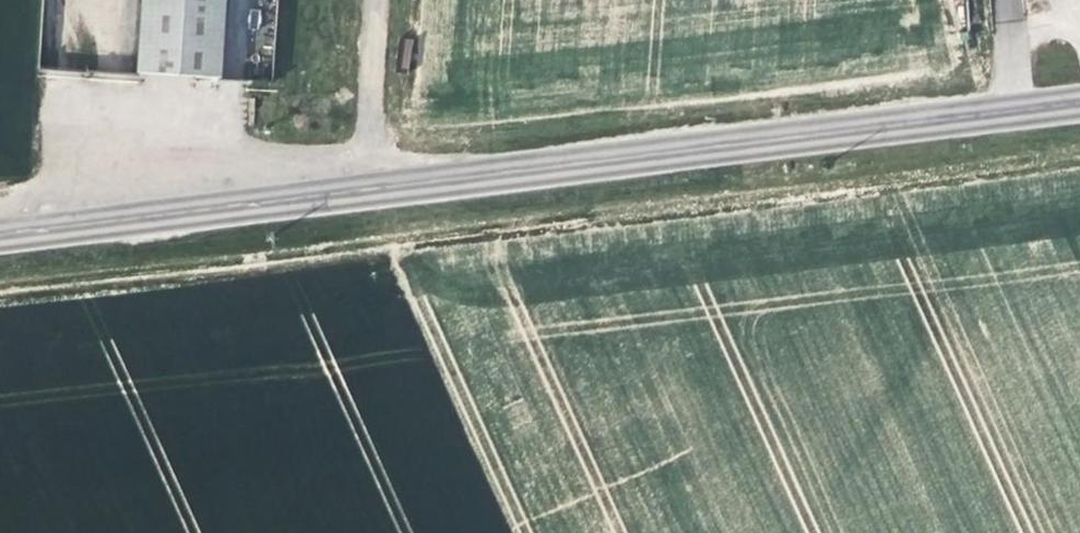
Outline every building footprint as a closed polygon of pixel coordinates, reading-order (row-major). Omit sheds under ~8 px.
[(214,75),(219,0),(138,0),(133,71),(214,75)]
